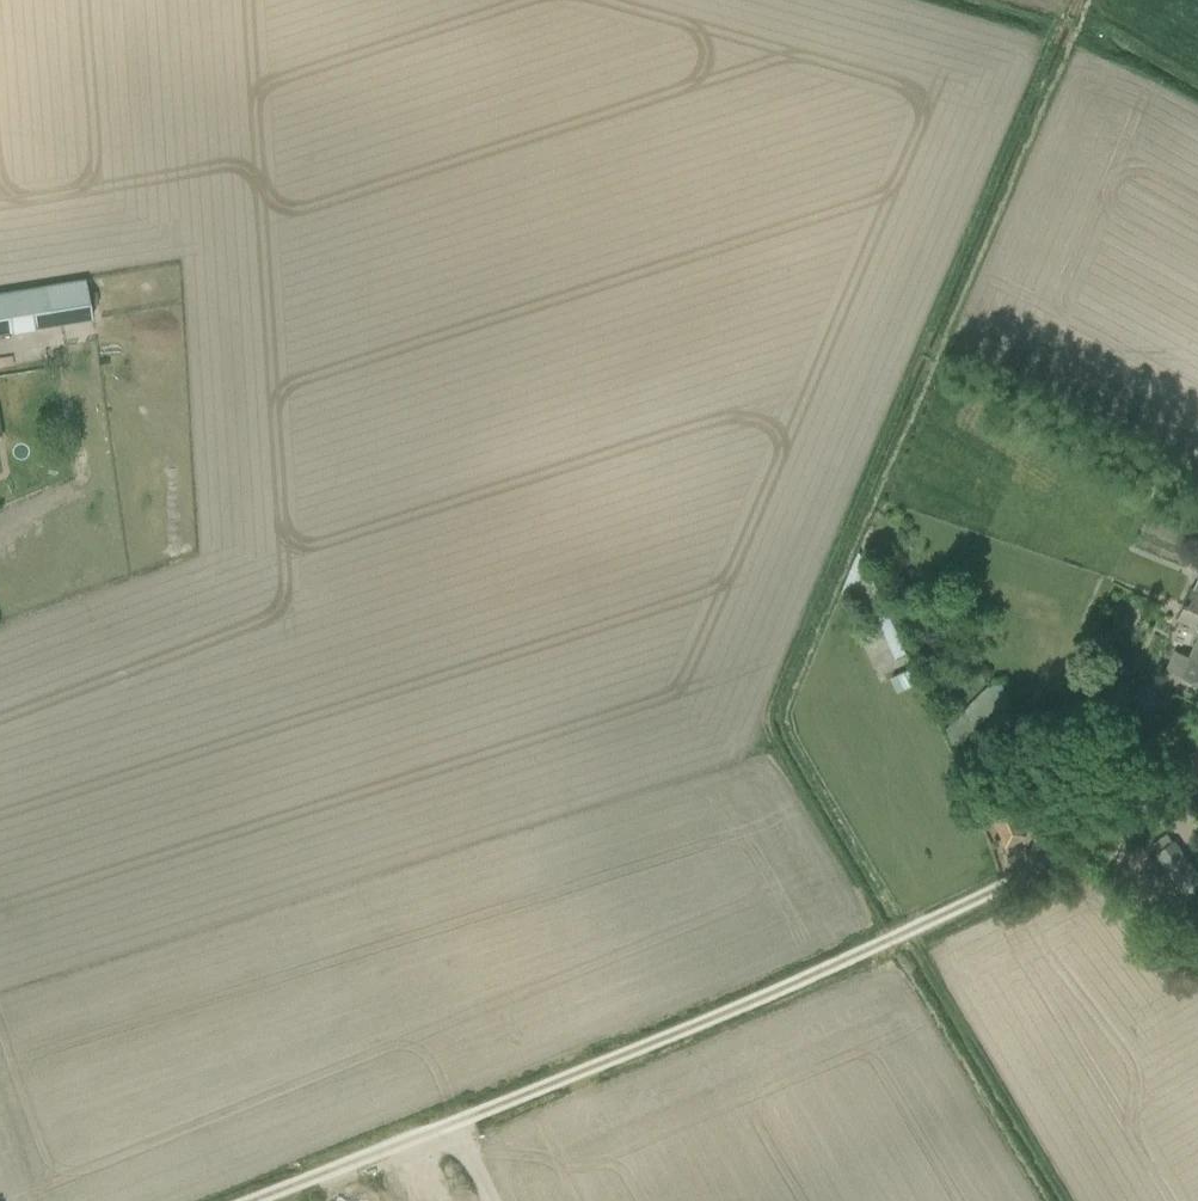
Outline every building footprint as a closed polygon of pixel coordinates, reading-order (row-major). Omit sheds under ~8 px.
[(91,318),(84,280),(45,286),(0,293),(0,332),(91,318)] [(1183,604),(1197,611),(1197,580),(1194,589),(1191,588),(1183,604)] [(1177,618),(1195,627),(1196,625),(1197,626),(1197,611),(1183,604),(1177,618)] [(1189,658),(1181,676),(1197,684),(1197,638),(1189,658)] [(945,729),(955,752),(994,711),(1011,705),(1001,681),(987,686),(945,729)] [(1007,712),(996,715),(999,728),(1011,725),(1007,712)] [(1005,800),(987,808),(1004,846),(1022,838),(1005,800)]
